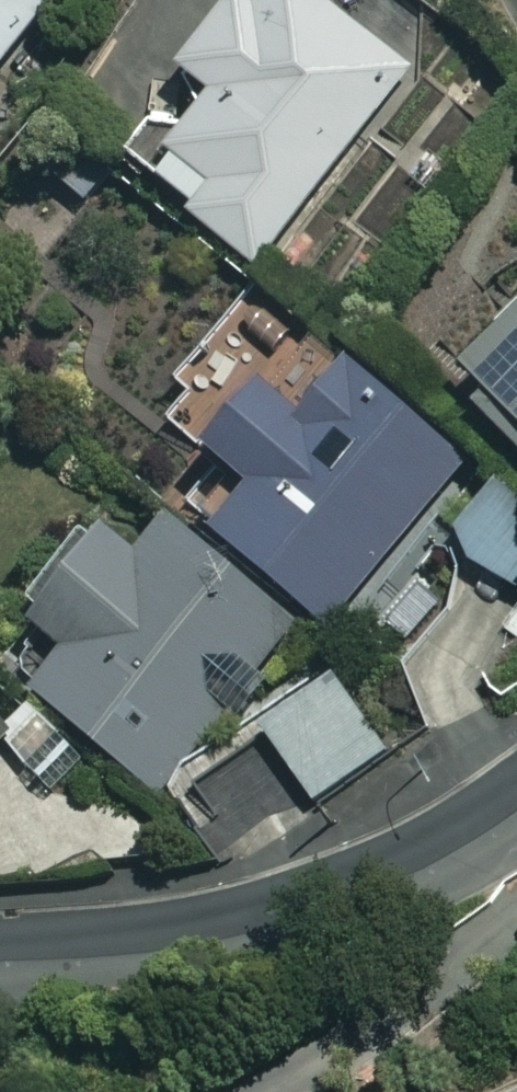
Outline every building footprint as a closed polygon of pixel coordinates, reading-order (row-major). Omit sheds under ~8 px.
[(9,71),(67,0),(0,0),(0,63),(9,71)] [(259,266),(416,80),(321,0),(265,0),(195,84),(219,104),(193,136),(173,120),(136,163),(259,266)] [(487,394),(507,414),(496,425),(516,446),(516,365),(487,394)] [(351,640),(476,469),(354,381),(316,434),(275,404),(224,474),(260,500),(225,549),(351,640)] [(452,550),(516,593),(516,499),(495,484),(452,550)] [(304,638),(189,540),(155,581),(106,539),(33,624),(81,665),(49,703),(164,801),(304,638)] [(414,665),(429,728),(474,716),(467,688),(506,610),(454,584),(414,665)] [(399,760),(348,690),(276,743),(328,813),(399,760)] [(24,751),(0,722),(0,771),(24,751)]
